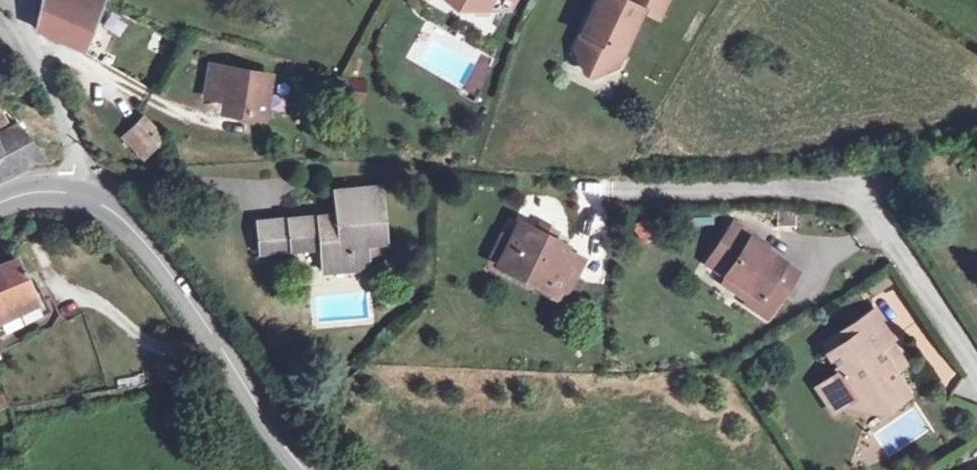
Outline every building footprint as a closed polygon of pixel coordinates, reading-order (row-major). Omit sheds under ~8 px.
[(37,29),(81,48),(100,0),(42,0),(37,29)] [(471,9),(476,0),(456,0),(471,9)] [(471,9),(508,9),(513,0),(476,0),(471,9)] [(626,1),(624,0),(598,0),(587,23),(593,25),(590,31),(581,35),(576,46),(583,70),(593,74),(615,66),(641,10),(659,18),(667,0),(627,0),(626,1)] [(593,25),(587,23),(581,35),(590,31),(593,25)] [(270,75),(211,65),(205,96),(224,100),(223,106),(245,111),(244,115),(262,119),(270,75)] [(270,111),(284,113),(287,97),(272,95),(270,111)] [(144,117),(132,129),(135,131),(127,139),(144,158),(163,138),(144,117)] [(0,134),(0,178),(42,155),(19,124),(0,134)] [(319,218),(259,223),(261,253),(322,248),(323,272),(367,268),(367,258),(366,244),(381,243),(385,242),(380,188),(335,192),(337,221),(319,221),(319,218)] [(734,223),(731,227),(750,239),(749,240),(761,249),(764,243),(734,223)] [(510,242),(500,263),(538,283),(536,289),(560,301),(579,263),(562,254),(566,247),(552,240),(556,233),(542,225),(538,233),(520,224),(510,242)] [(731,227),(708,262),(726,275),(753,292),(748,300),(746,303),(766,316),(794,276),(780,266),(782,263),(761,249),(749,240),(750,239),(731,227)] [(490,258),(500,263),(510,242),(501,237),(490,258)] [(381,257),(381,243),(366,244),(367,258),(381,257)] [(0,266),(0,335),(50,311),(39,291),(34,294),(16,260),(0,266)] [(796,272),(782,263),(780,266),(794,276),(796,272)] [(726,275),(722,282),(748,300),(753,292),(726,275)] [(841,344),(827,353),(839,372),(827,380),(843,404),(868,409),(882,400),(886,407),(907,393),(893,373),(889,366),(901,357),(890,340),(894,338),(875,310),(845,330),(850,338),(841,344)] [(845,330),(836,336),(841,344),(850,338),(845,330)] [(792,336),(778,342),(781,351),(795,345),(792,336)] [(945,385),(958,378),(943,352),(930,360),(945,385)] [(901,357),(889,366),(893,373),(906,364),(901,357)] [(827,380),(815,388),(832,411),(843,404),(827,380)] [(0,392),(0,409),(8,407),(5,391),(0,392)]
